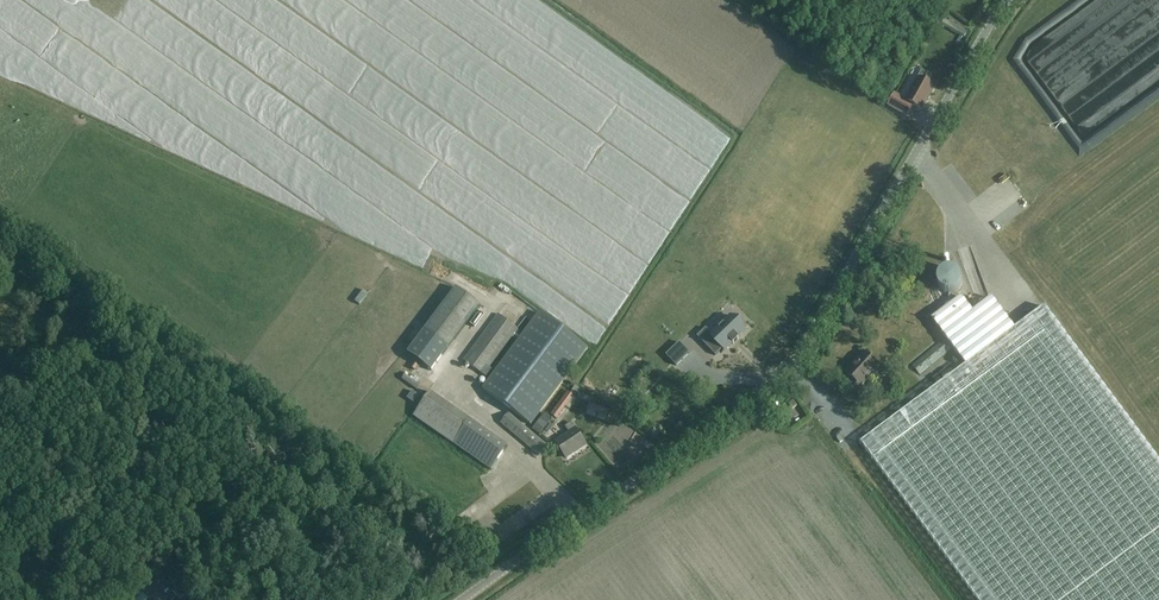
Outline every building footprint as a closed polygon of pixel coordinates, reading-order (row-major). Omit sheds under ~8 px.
[(895,94),(888,105),(907,116),(913,105),(921,110),(925,104),(927,101),(928,97),(934,87),(926,83),(930,77),(929,75),(923,72),(921,72),(918,78),(905,100),(895,94)] [(426,332),(409,355),(416,360),(433,372),(450,349),(482,306),(458,289),(426,332)] [(861,443),(978,599),(1158,599),(1158,462),(1044,307),(1015,329),(993,299),(990,301),(980,304),(981,307),(978,309),(973,313),(962,297),(958,300),(932,319),(943,335),(966,365),(917,401),(861,443)] [(484,390),(532,425),(589,348),(541,312),(484,390)] [(465,362),(484,375),(518,330),(499,316),(465,362)] [(706,328),(697,337),(715,356),(723,348),(724,349),(725,350),(732,343),(733,344),(739,339),(738,338),(745,331),(744,330),(731,316),(712,334),(706,328)] [(680,343),(666,356),(676,366),(690,353),(680,343)] [(849,387),(860,397),(866,390),(861,386),(879,367),(864,353),(855,362),(856,363),(846,373),(855,381),(849,387)] [(508,448),(431,393),(415,416),(492,471),(508,448)] [(788,405),(792,410),(797,406),(793,401),(788,405)] [(501,423),(540,456),(548,447),(509,414),(501,423)] [(532,431),(539,436),(551,419),(544,414),(532,431)] [(556,442),(560,448),(566,458),(586,445),(572,423),(565,427),(569,433),(556,442)]
